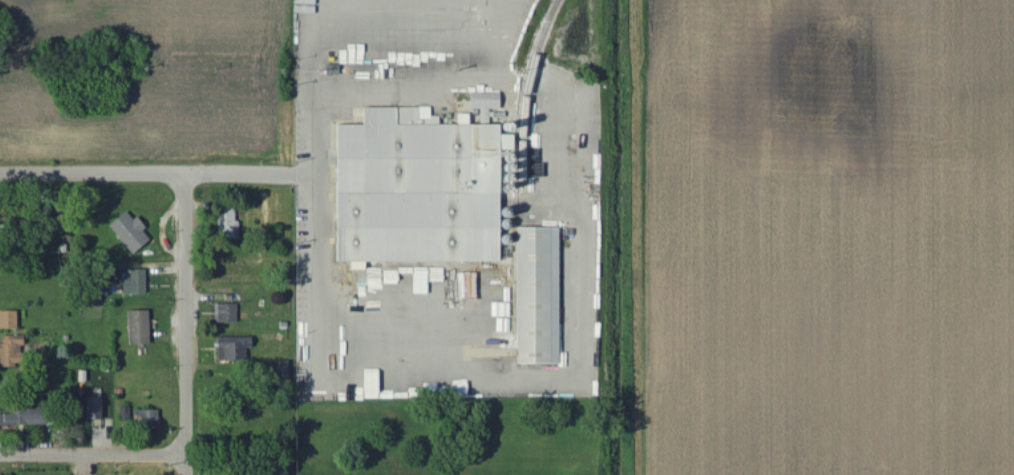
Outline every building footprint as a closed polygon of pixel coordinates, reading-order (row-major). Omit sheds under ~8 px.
[(497,110),(498,95),(468,93),(467,108),(497,110)] [(333,264),(513,261),(512,209),(496,209),(495,191),(524,191),(523,157),(515,157),(515,135),(510,135),(510,125),(469,126),(469,115),(455,115),(455,126),(438,126),(438,117),(429,118),(429,108),(359,109),(359,126),(330,126),(333,264)] [(140,215),(136,219),(128,210),(111,227),(137,256),(154,240),(145,230),(150,226),(140,215)] [(238,222),(233,222),(233,210),(215,210),(215,240),(238,240),(238,222)] [(513,366),(559,366),(559,323),(568,323),(568,313),(559,312),(559,229),(514,229),(513,366)] [(132,270),(133,278),(124,278),(125,295),(149,294),(149,270),(132,270)] [(239,304),(217,305),(217,323),(240,323),(239,304)] [(20,311),(1,312),(2,329),(20,329),(20,311)] [(153,345),(152,311),(129,311),(130,345),(153,345)] [(1,367),(26,367),(27,337),(5,336),(4,344),(1,344),(1,367)] [(220,364),(251,363),(251,337),(219,338),(220,364)] [(106,419),(106,398),(91,398),(91,420),(106,419)] [(61,424),(60,405),(11,408),(11,414),(0,415),(0,427),(61,424)] [(132,407),(120,407),(121,421),(132,421),(132,407)] [(162,410),(136,411),(136,428),(162,427),(162,410)]
